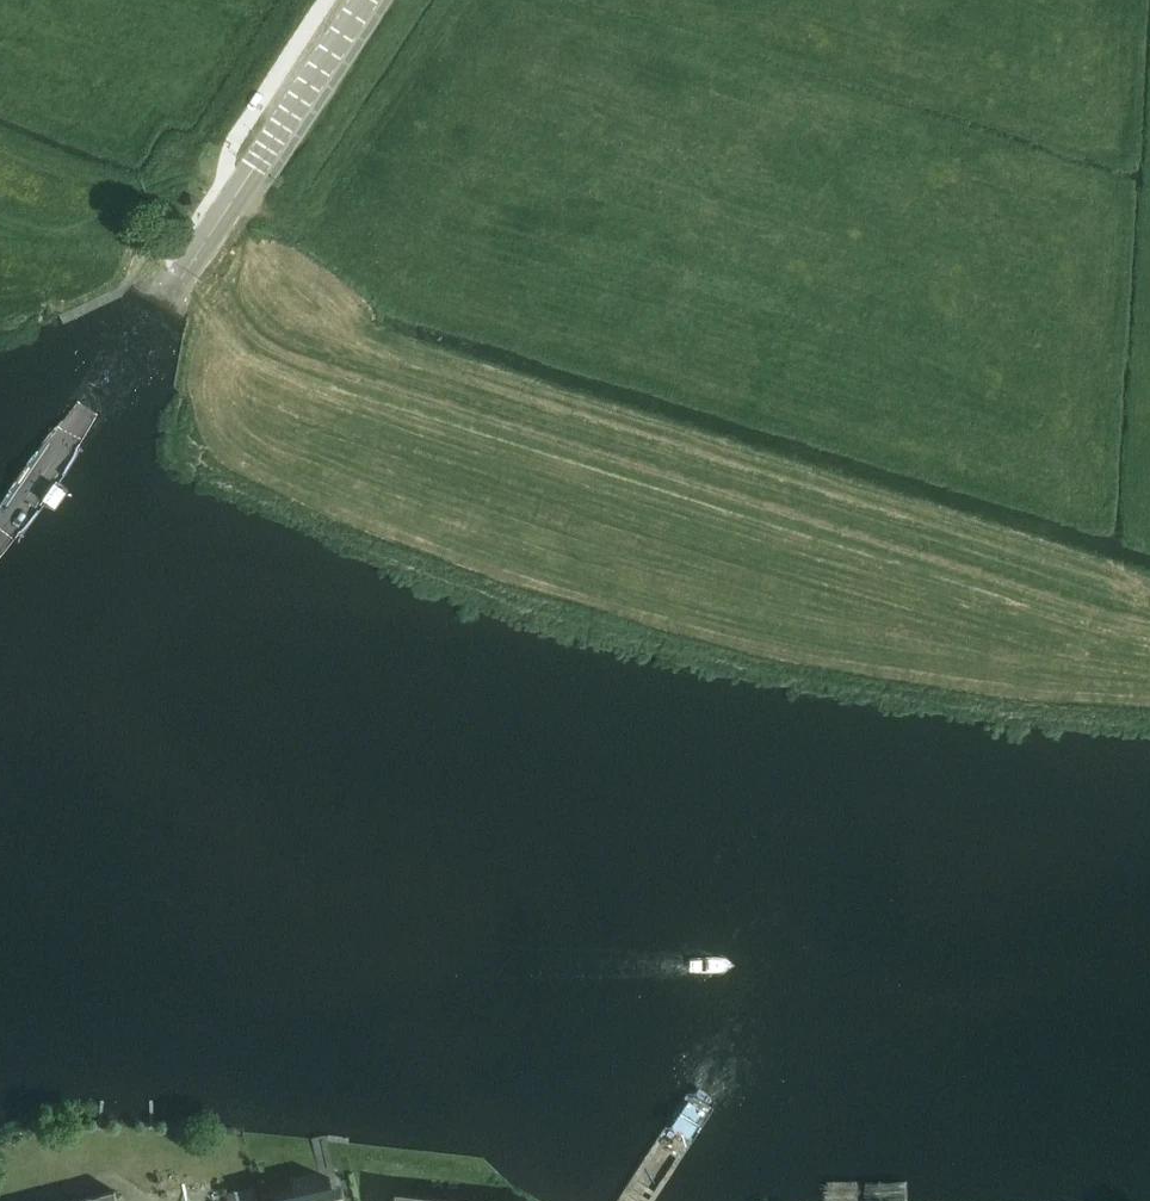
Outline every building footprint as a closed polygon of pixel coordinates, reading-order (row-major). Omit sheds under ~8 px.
[(273,1200),(274,1200),(346,1200),(342,1185),(273,1200)] [(116,1190),(73,1200),(118,1200),(116,1190)]
